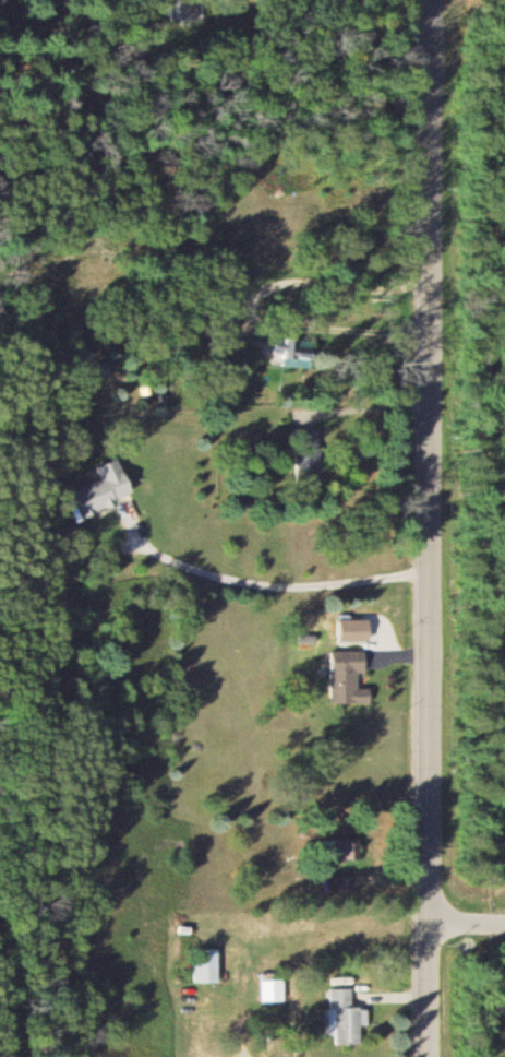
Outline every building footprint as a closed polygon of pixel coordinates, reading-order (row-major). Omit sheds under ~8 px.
[(175,21),(203,21),(203,0),(175,0),(175,21)] [(290,359),(306,372),(322,355),(307,341),(290,359)] [(295,429),(297,486),(325,485),(323,428),(295,429)] [(105,479),(78,489),(90,518),(133,501),(130,495),(136,492),(122,457),(100,467),(105,479)] [(333,651),(332,703),(373,704),(373,687),(362,687),(362,676),(370,677),(370,652),(333,651)] [(362,859),(362,838),(324,838),(324,859),(362,859)] [(350,876),(329,876),(329,891),(350,891),(350,876)] [(221,948),(197,948),(197,982),(221,982),(221,948)] [(286,973),(262,973),(262,1000),(286,1000),(286,973)] [(330,1043),(362,1043),(362,1024),(368,1024),(368,1007),(353,1007),(353,987),(330,987),(330,1043)]
